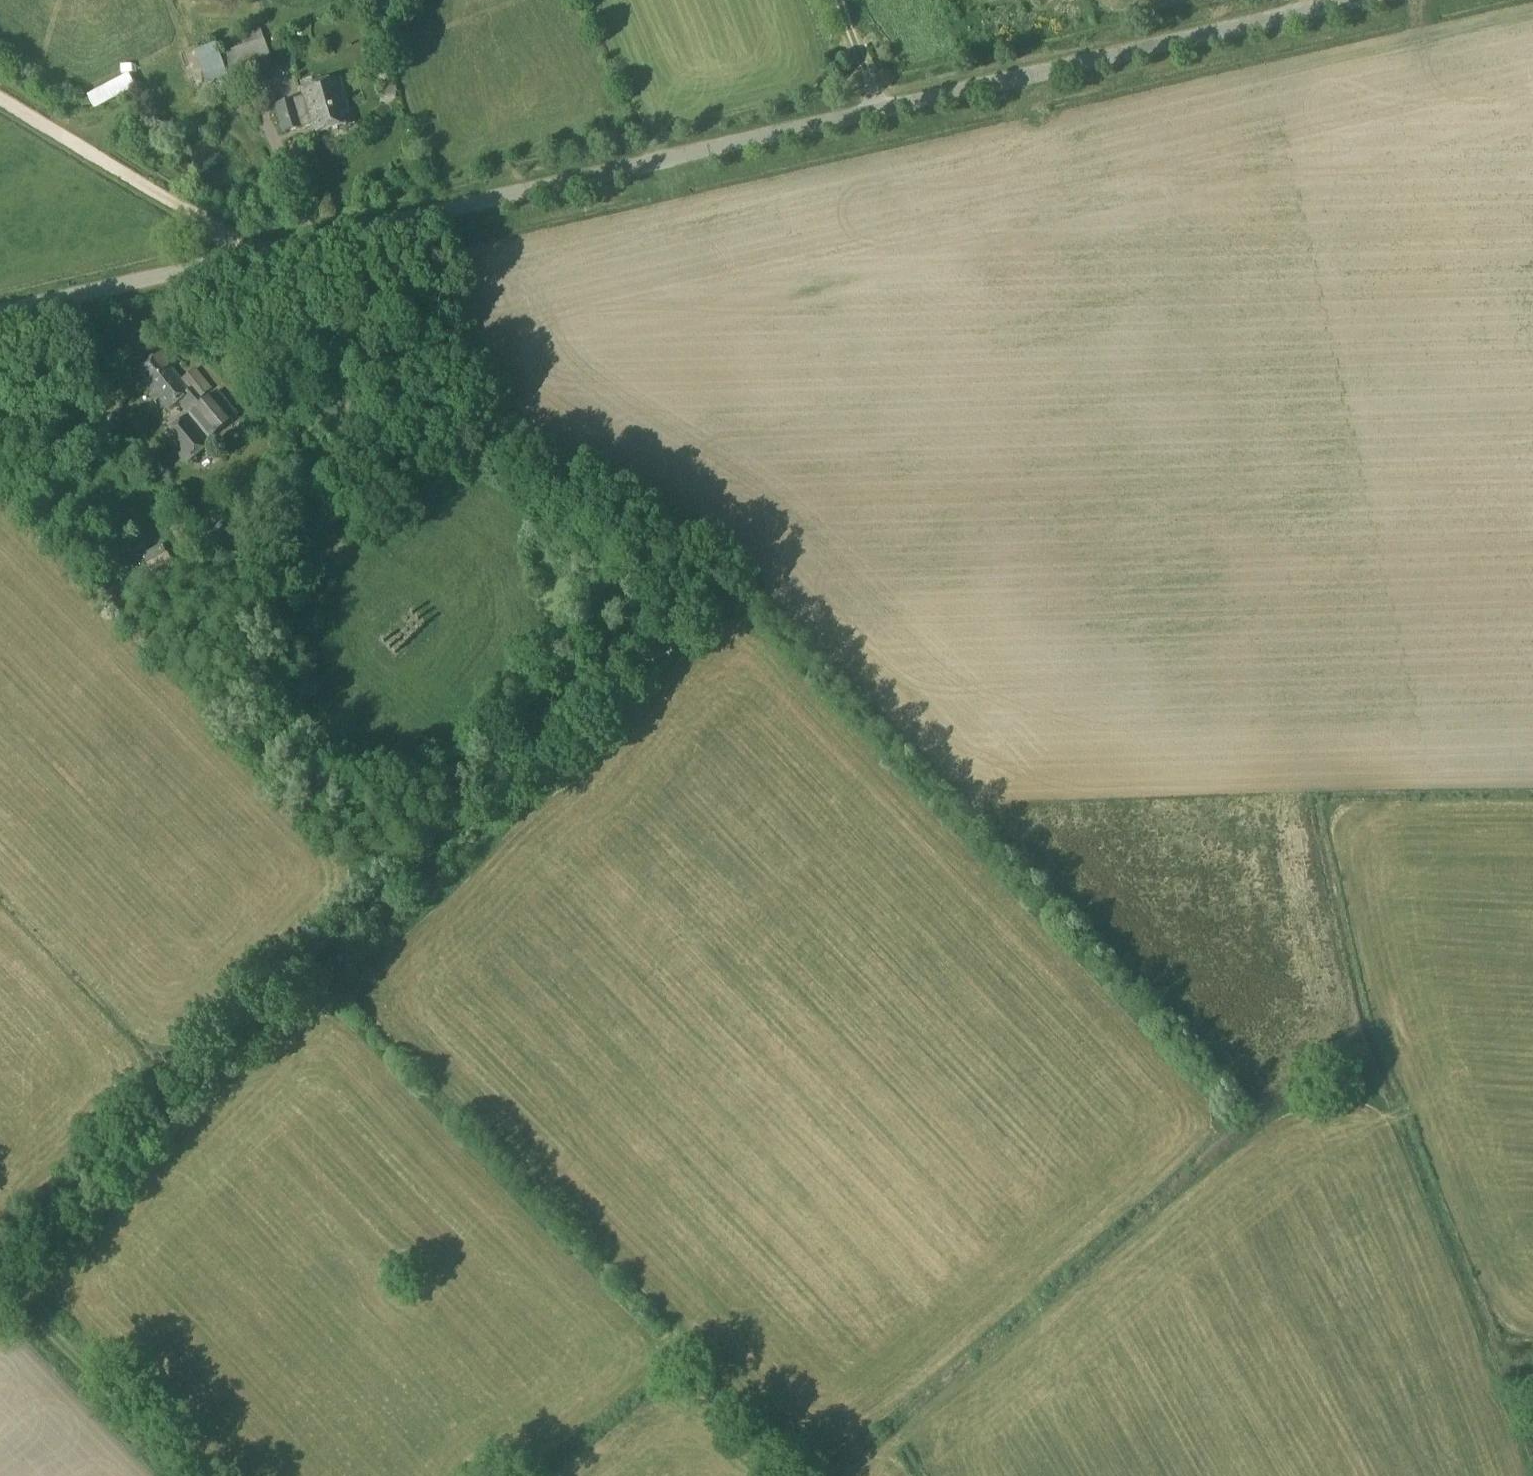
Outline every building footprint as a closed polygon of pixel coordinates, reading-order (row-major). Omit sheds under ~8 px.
[(217,55),(228,80),(272,65),(263,39),(220,54),(217,55)] [(228,80),(217,55),(220,54),(217,48),(200,54),(211,86),(228,80)] [(275,106),(283,132),(311,124),(314,134),(352,123),(339,78),(301,89),(303,98),(275,106)] [(137,373),(168,411),(179,401),(190,414),(201,405),(190,392),(170,368),(176,364),(164,350),(137,373)] [(188,460),(209,443),(238,415),(217,391),(201,405),(190,414),(166,434),(188,460)] [(149,469),(156,478),(164,472),(157,463),(149,469)]
